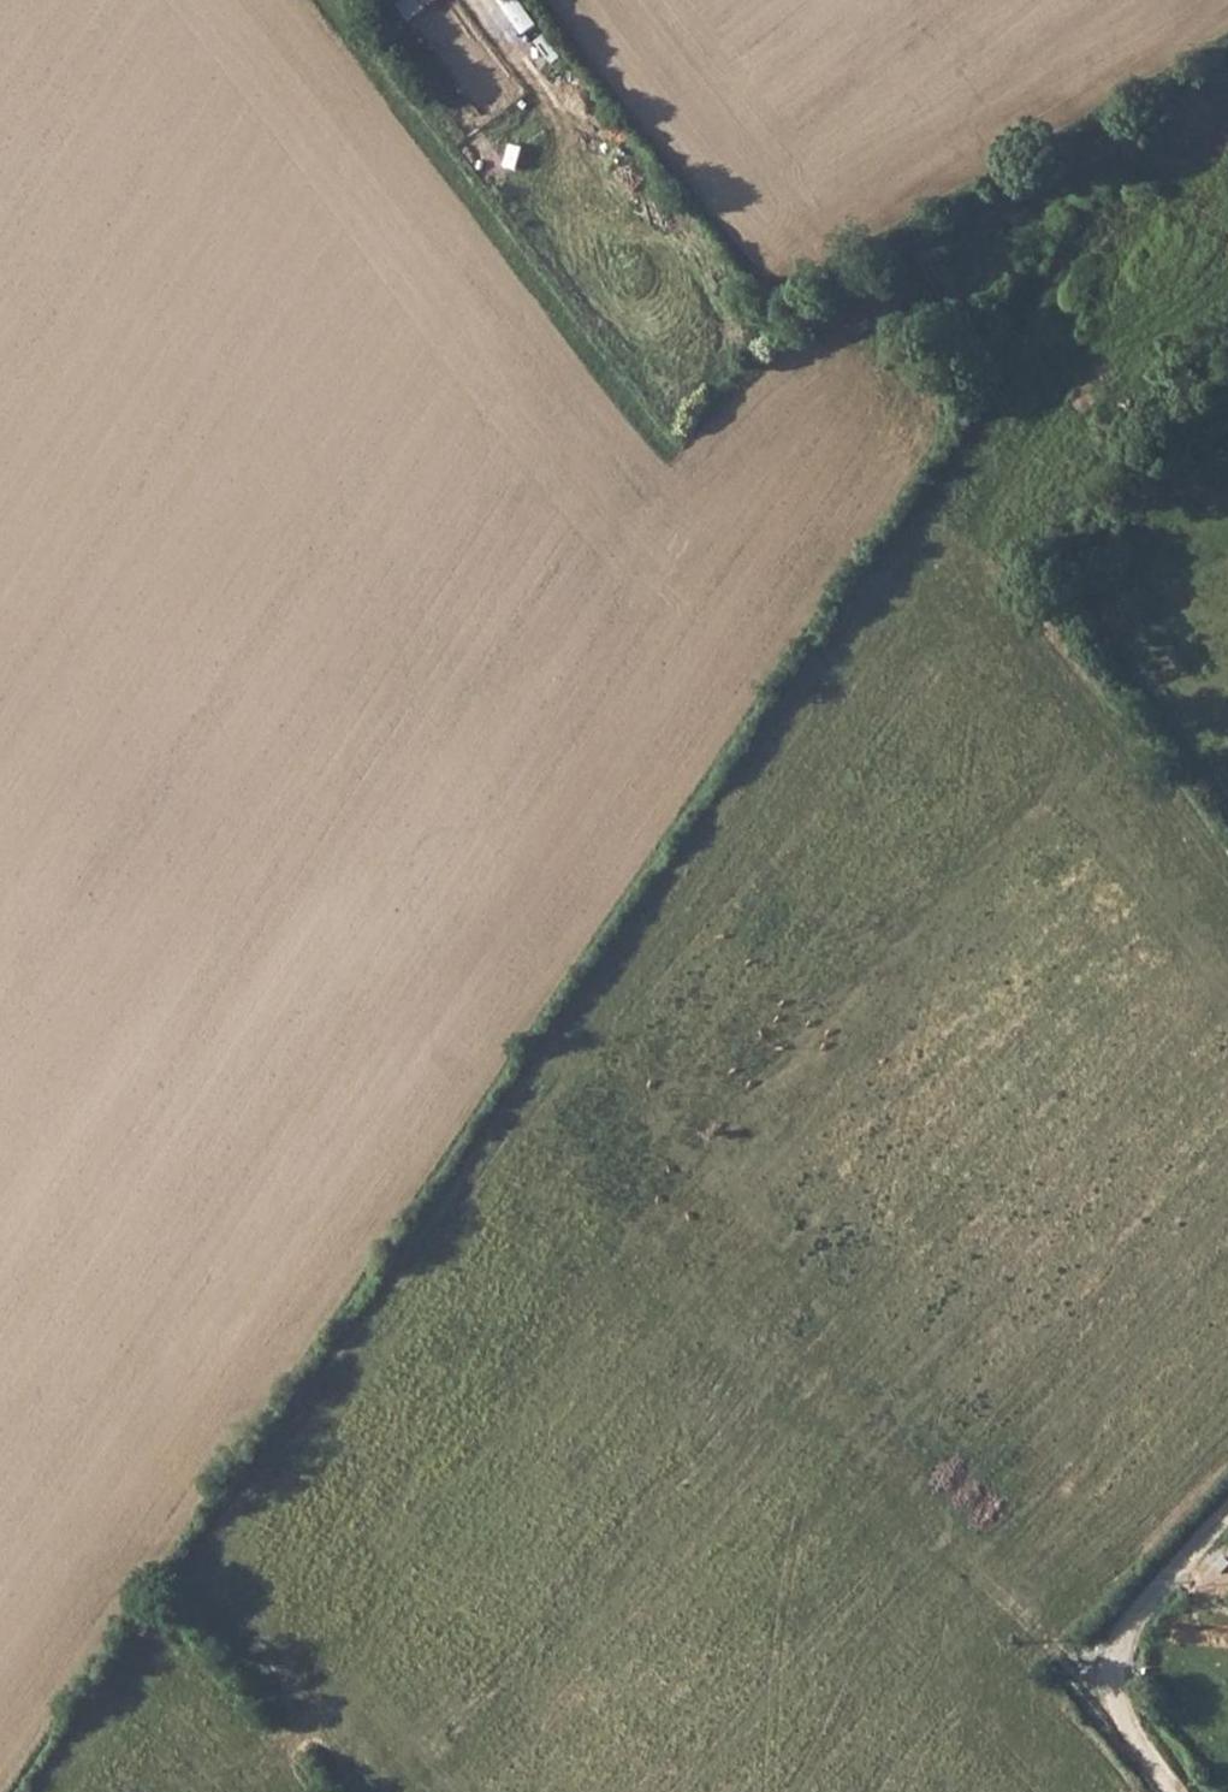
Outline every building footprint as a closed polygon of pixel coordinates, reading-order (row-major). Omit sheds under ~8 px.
[(440,0),(393,0),(410,22),(440,0)]
